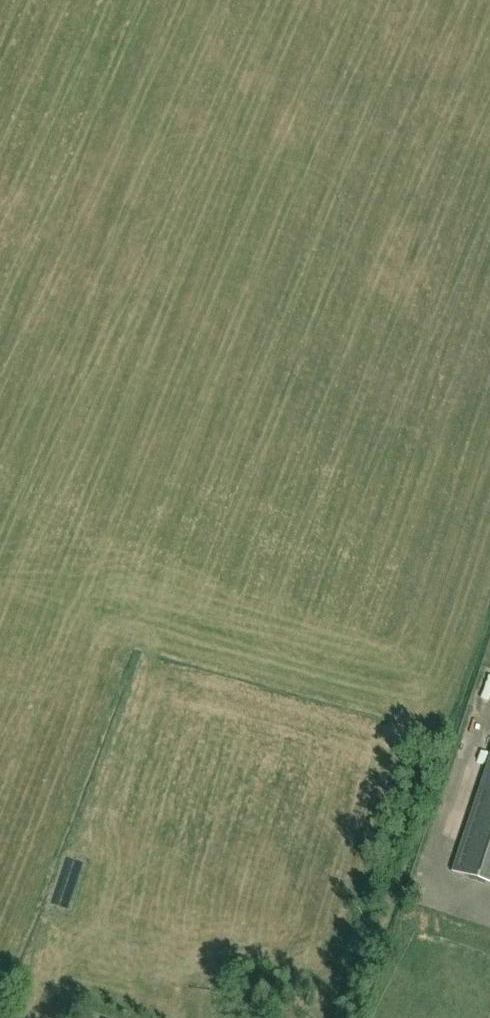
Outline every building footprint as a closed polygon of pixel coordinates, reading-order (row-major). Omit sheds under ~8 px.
[(489,884),(489,764),(454,872),(489,884)]
